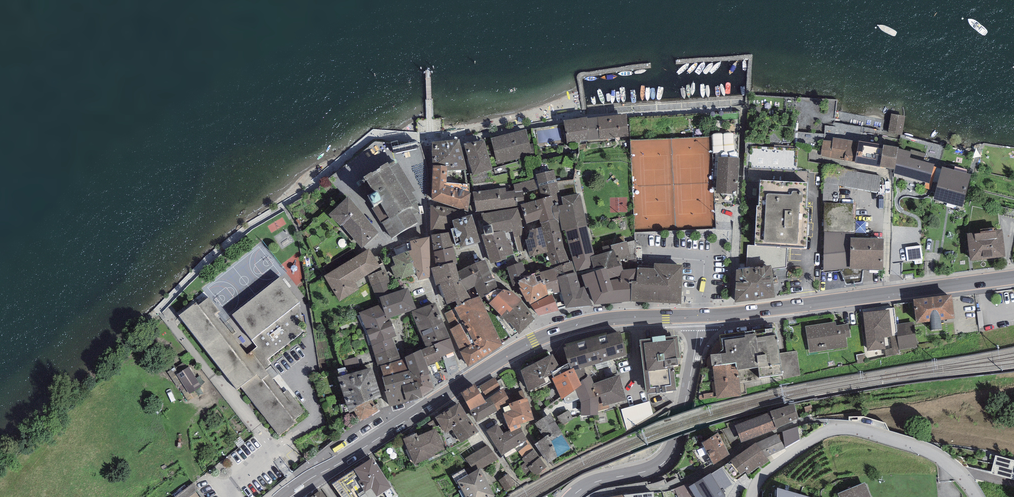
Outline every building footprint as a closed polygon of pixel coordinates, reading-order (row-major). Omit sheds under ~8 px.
[(627,114),(598,117),(600,139),(629,136),(627,114)] [(587,117),(564,120),(566,142),(589,139),(587,118),(587,117)] [(598,117),(587,118),(589,139),(589,140),(600,139),(598,117)] [(525,130),(491,138),(497,164),(532,156),(525,130)] [(832,141),(823,140),(820,156),(855,162),(859,142),(833,137),(832,141)] [(459,139),(432,142),(433,165),(447,166),(448,171),(466,170),(467,170),(459,139)] [(484,139),(464,144),(472,174),(491,169),(484,139)] [(859,140),(859,142),(855,162),(895,169),(898,148),(899,147),(859,140)] [(910,152),(898,148),(895,169),(893,173),(929,184),(935,165),(923,161),(925,154),(911,149),(910,152)] [(737,194),(739,157),(718,156),(716,193),(737,194)] [(388,162),(364,177),(372,194),(367,195),(374,207),(372,208),(381,223),(383,222),(393,238),(418,222),(414,214),(420,212),(418,201),(412,193),(415,191),(398,163),(396,164),(395,161),(389,164),(388,162)] [(467,184),(466,170),(448,171),(447,166),(433,165),(432,200),(447,183),(458,183),(467,184)] [(881,177),(826,168),(823,184),(823,204),(838,204),(838,186),(878,193),(881,177)] [(554,170),(536,174),(537,179),(540,191),(542,198),(550,196),(553,206),(558,205),(558,206),(563,205),(562,196),(554,170)] [(751,170),(751,180),(774,180),(774,170),(751,170)] [(971,178),(943,170),(935,200),(962,207),(971,178)] [(537,179),(513,184),(515,190),(517,205),(521,205),(524,204),(523,195),(540,191),(537,179)] [(808,185),(760,182),(759,207),(757,207),(755,246),(787,248),(807,249),(809,210),(806,210),(808,185)] [(451,206),(458,183),(447,183),(432,200),(451,206)] [(467,184),(458,183),(451,206),(468,210),(471,192),(469,192),(469,184),(467,184)] [(506,187),(472,192),(476,212),(517,206),(517,205),(515,190),(506,191),(506,187)] [(581,193),(562,196),(563,205),(558,206),(559,217),(562,231),(565,230),(587,225),(581,193)] [(524,204),(521,205),(526,223),(539,219),(540,223),(557,219),(559,217),(558,206),(558,205),(553,206),(550,196),(542,198),(524,204)] [(378,233),(348,197),(329,214),(341,226),(342,225),(362,248),(378,233)] [(838,204),(823,204),(823,274),(841,272),(850,271),(850,241),(854,241),(856,205),(838,204)] [(437,205),(430,205),(431,231),(451,229),(455,228),(452,220),(467,215),(465,212),(457,210),(437,205)] [(480,215),(485,234),(505,230),(505,233),(513,232),(518,252),(525,250),(523,238),(523,227),(519,208),(482,214),(480,215)] [(472,214),(467,215),(452,220),(455,228),(451,229),(455,245),(459,244),(460,248),(480,242),(472,214)] [(557,219),(540,223),(542,227),(548,252),(553,269),(569,262),(563,244),(557,219)] [(587,225),(565,230),(576,271),(594,267),(591,257),(595,256),(587,225)] [(548,252),(542,227),(530,229),(528,239),(525,240),(530,257),(548,252)] [(507,241),(505,233),(505,230),(485,234),(482,234),(491,263),(507,259),(506,256),(514,254),(510,240),(507,241)] [(457,263),(453,247),(449,232),(431,235),(434,252),(437,267),(455,261),(456,264),(457,263)] [(1002,234),(969,237),(972,261),(1004,258),(1002,234)] [(409,251),(412,262),(430,258),(430,236),(410,241),(412,250),(409,251)] [(854,241),(850,241),(850,271),(863,272),(882,273),(884,242),(854,241)] [(787,268),(787,248),(755,246),(748,245),(747,268),(764,268),(771,267),(772,270),(787,268)] [(922,259),(920,246),(906,248),(908,261),(922,259)] [(381,267),(369,248),(324,276),(339,301),(359,289),(355,283),(381,267)] [(614,250),(595,256),(591,257),(594,267),(595,271),(581,275),(586,288),(588,287),(594,304),(631,302),(631,281),(637,281),(637,269),(623,269),(620,260),(618,261),(614,250)] [(412,262),(409,251),(392,257),(395,265),(390,267),(396,279),(400,276),(401,279),(416,273),(412,262)] [(430,277),(430,258),(412,262),(416,273),(418,280),(430,277)] [(493,279),(485,259),(457,271),(459,278),(466,291),(474,286),(478,296),(480,296),(480,298),(498,289),(495,279),(493,279)] [(437,267),(431,268),(436,286),(440,284),(459,278),(457,271),(456,264),(455,261),(437,267)] [(553,269),(539,272),(542,280),(544,279),(549,295),(551,295),(558,308),(565,306),(562,292),(558,277),(575,272),(572,261),(569,262),(553,269)] [(522,262),(507,267),(513,286),(519,285),(517,280),(527,277),(522,262)] [(683,265),(655,263),(654,268),(637,268),(637,269),(637,281),(631,281),(631,302),(682,304),(683,265)] [(764,268),(736,271),(735,304),(775,299),(772,270),(771,267),(764,268)] [(376,299),(380,297),(393,293),(385,270),(368,275),(376,299)] [(529,301),(530,304),(549,295),(544,279),(542,280),(539,272),(527,277),(517,280),(519,285),(521,288),(519,288),(527,302),(529,301)] [(562,292),(581,288),(576,272),(575,272),(558,277),(562,292)] [(196,302),(179,315),(237,390),(241,387),(279,435),(297,423),(294,419),(304,411),(287,390),(283,393),(265,368),(271,363),(268,359),(304,332),(300,302),(279,276),(232,314),(257,347),(247,355),(215,314),(219,311),(209,297),(199,305),(196,302)] [(459,278),(440,284),(447,305),(456,301),(458,306),(472,299),(466,291),(459,278)] [(581,288),(562,292),(565,306),(566,308),(593,305),(584,286),(581,288)] [(393,293),(380,297),(382,304),(387,319),(390,318),(416,309),(408,287),(393,293)] [(503,289),(489,303),(501,316),(507,310),(509,313),(521,300),(512,292),(503,289)] [(551,295),(549,295),(530,304),(539,316),(559,310),(558,308),(551,295)] [(478,296),(472,299),(458,306),(454,308),(462,323),(462,324),(464,324),(475,345),(473,346),(460,323),(451,329),(450,329),(460,351),(468,367),(503,345),(480,298),(480,296),(478,296)] [(952,296),(913,301),(916,325),(930,323),(931,331),(942,330),(941,321),(955,320),(952,296)] [(533,314),(521,300),(509,313),(507,310),(501,316),(508,324),(509,322),(519,334),(535,319),(531,315),(533,314)] [(435,302),(412,312),(419,330),(443,321),(435,302)] [(397,336),(390,318),(387,319),(382,304),(359,312),(366,330),(371,346),(392,338),(397,336)] [(454,308),(445,313),(451,329),(460,323),(462,323),(454,308)] [(889,308),(864,311),(869,350),(886,348),(885,335),(893,334),(889,308)] [(419,330),(426,348),(450,338),(443,321),(419,330)] [(836,321),(806,326),(810,351),(847,346),(845,336),(850,336),(848,323),(837,324),(836,321)] [(916,346),(913,321),(897,323),(900,348),(916,346)] [(711,355),(712,366),(736,363),(737,371),(758,367),(760,378),(782,375),(779,353),(777,335),(775,328),(722,335),(723,350),(718,354),(711,355)] [(620,331),(564,347),(571,369),(574,368),(575,371),(627,355),(620,331)] [(401,360),(392,338),(371,346),(377,367),(381,366),(401,360)] [(455,351),(450,338),(426,348),(421,350),(427,366),(442,360),(441,357),(442,356),(453,352),(455,351)] [(679,368),(674,340),(642,345),(646,372),(642,373),(645,391),(673,387),(670,370),(679,368)] [(405,359),(411,379),(413,378),(430,374),(427,366),(421,350),(405,357),(405,359)] [(797,351),(779,353),(782,375),(782,379),(800,375),(797,351)] [(459,370),(453,352),(442,356),(448,374),(459,370)] [(553,354),(520,370),(528,392),(534,388),(535,391),(551,382),(548,376),(552,374),(551,372),(560,367),(553,354)] [(411,379),(405,359),(401,360),(381,366),(384,377),(382,378),(385,386),(401,382),(411,379)] [(736,363),(712,366),(717,398),(741,395),(737,371),(736,363)] [(552,373),(554,377),(552,378),(562,399),(565,398),(576,389),(582,385),(580,382),(575,371),(574,368),(571,369),(570,369),(567,364),(557,369),(558,370),(552,373)] [(202,386),(188,366),(176,374),(190,394),(202,386)] [(349,413),(353,411),(372,399),(381,396),(372,368),(337,377),(349,413)] [(434,388),(430,374),(413,378),(414,383),(417,382),(422,397),(434,388)] [(598,415),(598,411),(600,403),(594,383),(590,375),(580,382),(582,385),(576,389),(580,399),(581,403),(581,416),(598,415)] [(620,375),(594,383),(600,403),(598,411),(610,408),(609,405),(627,400),(620,375)] [(495,377),(479,386),(485,396),(501,387),(495,377)] [(407,402),(422,397),(417,382),(414,383),(413,378),(411,379),(401,382),(407,402)] [(407,402),(401,382),(385,386),(386,391),(384,392),(389,407),(407,402)] [(461,392),(466,401),(481,393),(475,384),(461,392)] [(503,389),(490,397),(497,411),(511,401),(503,389)] [(570,402),(580,399),(576,389),(565,398),(564,400),(565,402),(566,403),(568,403),(570,402)] [(484,400),(481,393),(466,401),(470,411),(486,403),(484,400)] [(490,397),(484,400),(486,403),(470,411),(477,422),(497,411),(490,397)] [(527,398),(509,404),(511,410),(503,413),(508,429),(510,428),(510,430),(510,432),(521,428),(520,424),(534,419),(527,398)] [(378,410),(372,399),(353,411),(360,421),(378,410)] [(650,401),(621,409),(627,430),(653,415),(650,401)] [(449,427),(463,418),(453,402),(431,416),(442,432),(449,427)] [(794,404),(770,411),(770,412),(776,428),(798,419),(794,404)] [(569,410),(557,417),(561,425),(573,419),(569,410)] [(776,430),(776,428),(770,412),(735,425),(741,443),(776,430)] [(550,413),(535,424),(544,438),(535,444),(548,463),(572,448),(550,413)] [(472,433),(463,418),(449,427),(459,441),(472,433)] [(498,425),(486,431),(502,456),(527,439),(521,428),(510,432),(510,430),(504,433),(498,425)] [(798,426),(782,432),(782,433),(784,446),(785,447),(799,440),(798,426)] [(413,435),(402,439),(411,464),(431,456),(430,454),(440,450),(434,431),(414,439),(413,435)] [(730,455),(717,432),(702,443),(713,466),(730,455)] [(777,434),(756,443),(766,457),(785,448),(785,447),(784,446),(777,435),(777,434)] [(756,442),(743,452),(756,468),(760,465),(761,467),(769,461),(766,457),(756,443),(756,442)] [(488,445),(465,459),(474,472),(480,469),(480,470),(498,459),(488,445)] [(547,466),(534,450),(522,459),(525,463),(520,467),(527,476),(532,472),(535,476),(547,466)] [(756,468),(743,452),(730,461),(741,474),(746,471),(748,475),(756,468)] [(995,455),(991,473),(1013,479),(1013,460),(995,455)] [(373,457),(332,484),(342,496),(377,496),(392,488),(373,457)] [(722,468),(711,474),(722,491),(732,484),(722,468)] [(457,481),(466,496),(495,496),(480,470),(480,469),(474,472),(457,481)] [(689,487),(695,496),(726,496),(722,491),(711,474),(710,473),(689,487)] [(508,474),(498,480),(505,491),(515,485),(508,474)] [(838,493),(839,496),(871,496),(865,482),(838,493)] [(675,488),(678,496),(692,496),(689,487),(687,484),(675,488)] [(777,487),(777,496),(811,496),(777,487)]
